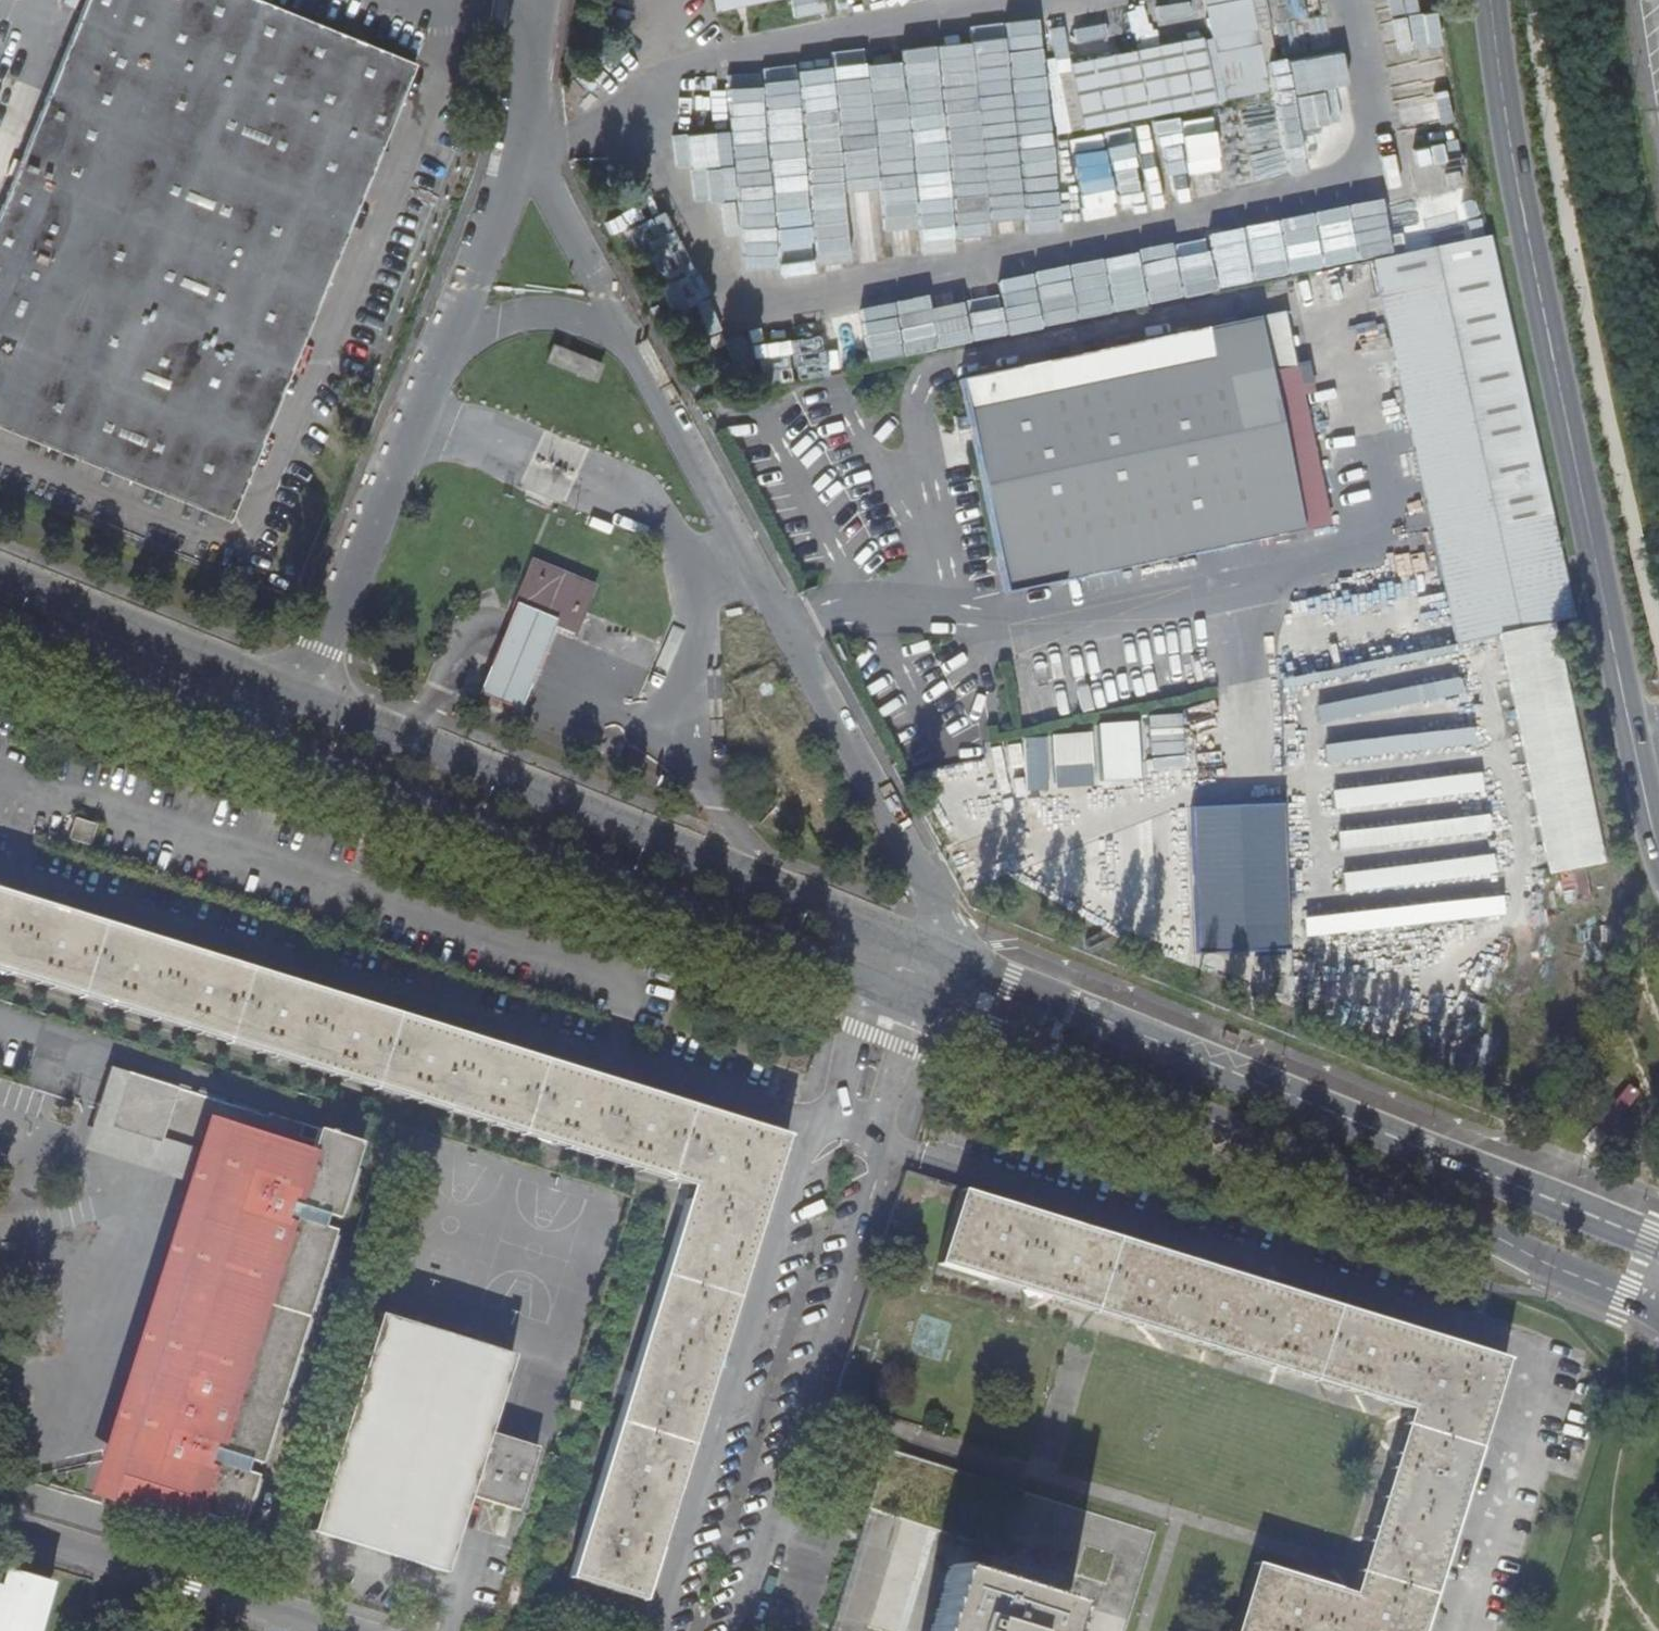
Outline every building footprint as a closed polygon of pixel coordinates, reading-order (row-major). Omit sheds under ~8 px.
[(0,207),(0,427),(228,519),(413,62),(264,0),(83,0),(0,207)] [(1408,50),(1436,47),(1430,0),(1401,0),(1408,50)] [(1150,46),(1192,37),(1190,27),(1148,35),(1150,46)] [(1199,39),(1054,68),(1070,131),(1213,103),(1199,39)] [(829,79),(795,81),(809,277),(848,274),(848,261),(882,259),(881,248),(916,246),(909,145),(942,143),(946,195),(981,192),(975,108),(940,111),(937,72),(901,75),(903,104),(868,106),(867,87),(830,90),(829,79)] [(1052,125),(1017,126),(1019,222),(1055,221),(1052,125)] [(1337,131),(1315,135),(1319,153),(1341,148),(1337,131)] [(1347,209),(1354,261),(1386,256),(1379,205),(1347,209)] [(1212,287),(1318,268),(1311,230),(1237,243),(1237,240),(1205,246),(1212,287)] [(1415,656),(1571,624),(1526,426),(1484,239),(1372,263),(1452,620),(1408,630),(1415,656)] [(856,324),(863,365),(931,353),(924,313),(856,324)] [(959,383),(1003,594),(1300,532),(1254,320),(959,383)] [(594,377),(600,363),(552,344),(546,358),(594,377)] [(513,605),(522,609),(545,619),(572,631),(592,585),(531,559),(513,605)] [(545,619),(522,609),(493,678),(516,687),(545,619)] [(1306,687),(1318,766),(1467,744),(1461,703),(1455,704),(1448,656),(1368,668),(1370,682),(1350,685),(1348,674),(1316,679),(1317,686),(1306,687)] [(1142,719),(1152,775),(1187,769),(1177,713),(1142,719)] [(1019,735),(1021,790),(1134,785),(1131,730),(1019,735)] [(1302,939),(1495,917),(1478,770),(1414,777),(1414,773),(1366,778),(1367,786),(1327,791),(1341,914),(1300,919),(1302,939)] [(1196,952),(1291,950),(1288,804),(1193,806),(1196,952)] [(68,840),(90,847),(96,826),(74,820),(68,840)] [(786,1136),(0,891),(0,971),(690,1186),(569,1577),(641,1600),(786,1136)] [(102,1063),(92,1097),(114,1104),(125,1070),(102,1063)] [(114,1104),(92,1097),(85,1118),(219,1159),(214,1175),(198,1171),(196,1181),(211,1185),(206,1202),(191,1197),(180,1232),(201,1239),(189,1277),(194,1301),(180,1305),(181,1307),(174,1329),(173,1331),(164,1339),(157,1346),(155,1348),(128,1392),(127,1395),(127,1399),(127,1410),(129,1448),(158,1438),(173,1479),(149,1497),(174,1516),(183,1488),(197,1493),(193,1509),(236,1521),(252,1470),(240,1466),(244,1454),(256,1458),(304,1300),(315,1300),(317,1291),(320,1270),(320,1255),(319,1236),(317,1218),(320,1209),(330,1212),(354,1136),(310,1121),(307,1134),(292,1129),(295,1117),(260,1106),(259,1110),(251,1108),(252,1104),(226,1096),(225,1100),(216,1097),(217,1092),(191,1086),(190,1089),(180,1087),(181,1083),(155,1075),(154,1079),(125,1070),(114,1104)] [(219,1159),(85,1118),(77,1145),(196,1181),(198,1171),(214,1175),(219,1159)] [(960,1188),(937,1263),(1407,1410),(1349,1592),(1263,1564),(1253,1561),(1232,1630),(1417,1630),(1479,1434),(1502,1359),(1013,1206),(960,1188)] [(194,1301),(189,1277),(175,1280),(180,1305),(194,1301)] [(513,1346),(380,1303),(310,1526),(443,1566),(468,1484),(516,1501),(536,1437),(489,1422),(513,1346)] [(129,1448),(149,1497),(173,1479),(158,1438),(129,1448)] [(1155,1533),(1021,1492),(886,1450),(831,1630),(1124,1630),(1155,1533)] [(44,1583),(0,1571),(0,1630),(30,1630),(44,1583)]
